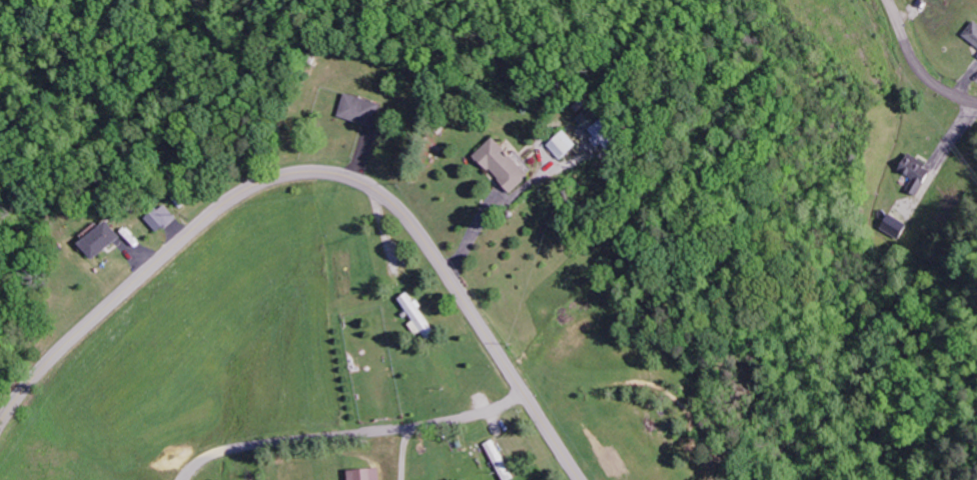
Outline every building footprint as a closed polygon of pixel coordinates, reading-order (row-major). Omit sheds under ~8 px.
[(968,35),(976,43),(976,24),(968,35)] [(342,118),(378,127),(384,103),(347,95),(342,118)] [(583,146),(569,130),(552,146),(566,161),(583,146)] [(534,176),(498,138),(479,155),(516,194),(534,176)] [(909,191),(923,197),(936,165),(909,154),(902,173),(915,178),(909,191)] [(148,221),(163,234),(177,217),(162,205),(148,221)] [(909,225),(890,215),(883,229),(902,239),(909,225)] [(95,260),(124,237),(110,221),(82,244),(95,260)] [(430,339),(439,334),(414,292),(403,298),(417,321),(413,324),(420,336),(426,332),(430,339)] [(507,479),(513,479),(516,479),(498,439),(490,443),(507,479)] [(360,479),(376,479),(376,468),(360,468),(360,479)]
